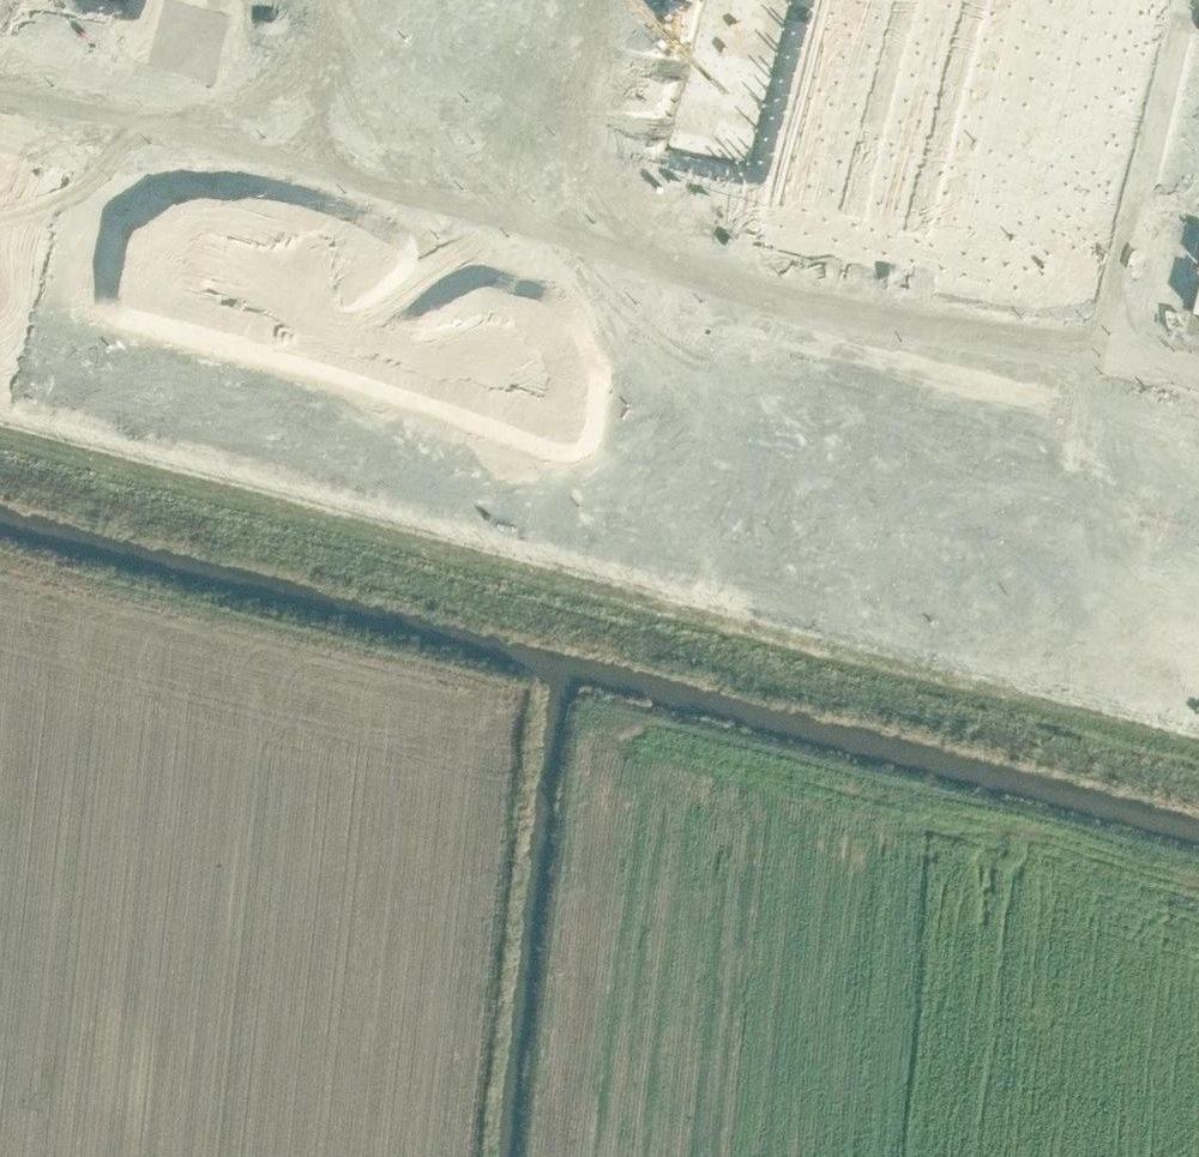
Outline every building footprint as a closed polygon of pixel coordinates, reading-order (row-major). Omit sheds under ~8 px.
[(12,38),(22,0),(0,0),(0,35),(12,38)] [(674,147),(746,165),(787,0),(711,0),(674,147)] [(758,225),(1036,295),(1050,236),(1108,251),(1172,0),(814,0),(758,225)] [(1063,294),(1168,317),(1173,297),(1161,295),(1164,281),(1071,261),(1063,294)] [(904,423),(944,439),(965,388),(925,371),(904,423)]
